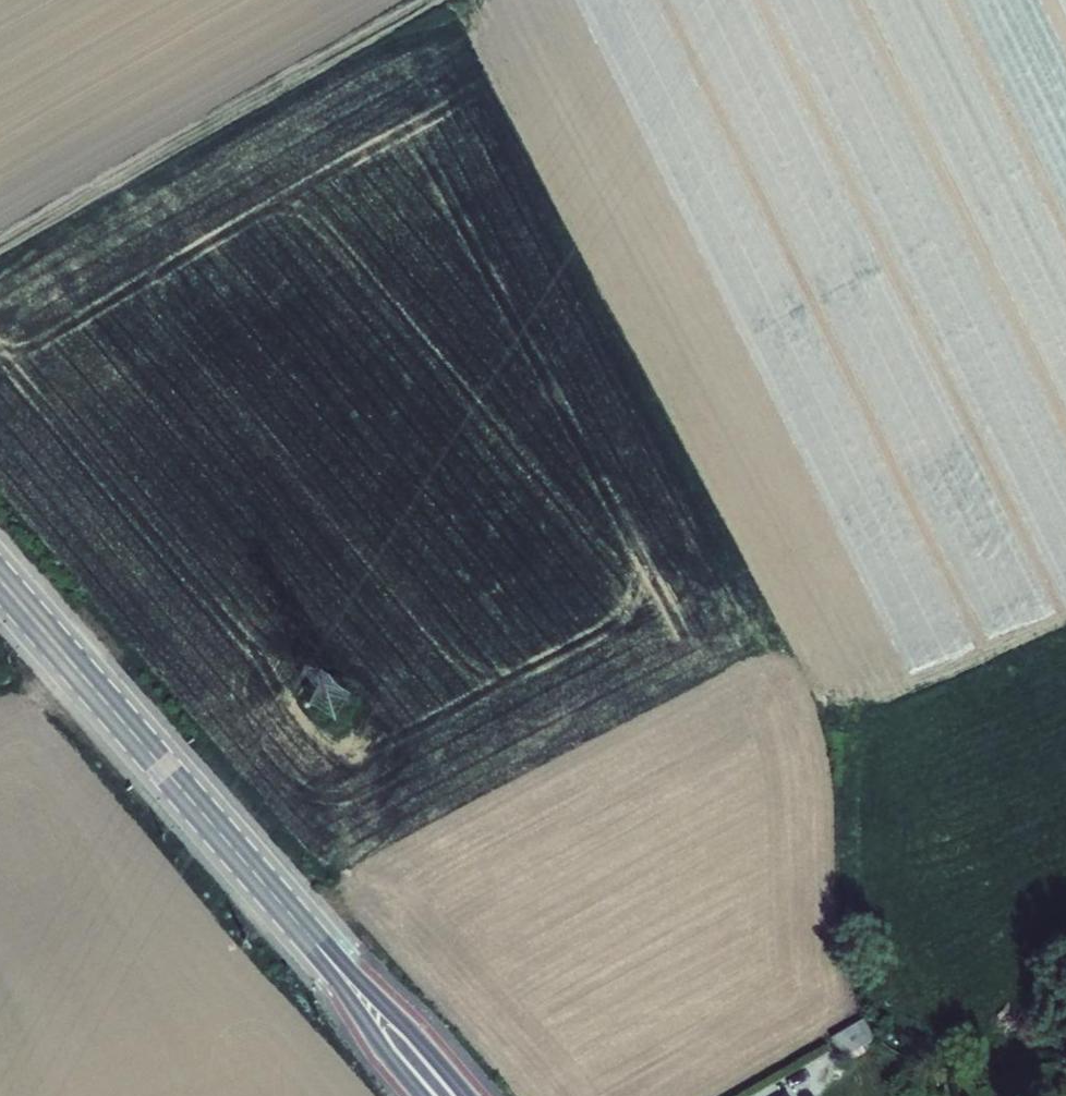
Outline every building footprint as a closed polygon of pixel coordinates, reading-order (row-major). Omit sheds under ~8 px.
[(838,1052),(874,1039),(867,1018),(831,1030),(838,1052)]
